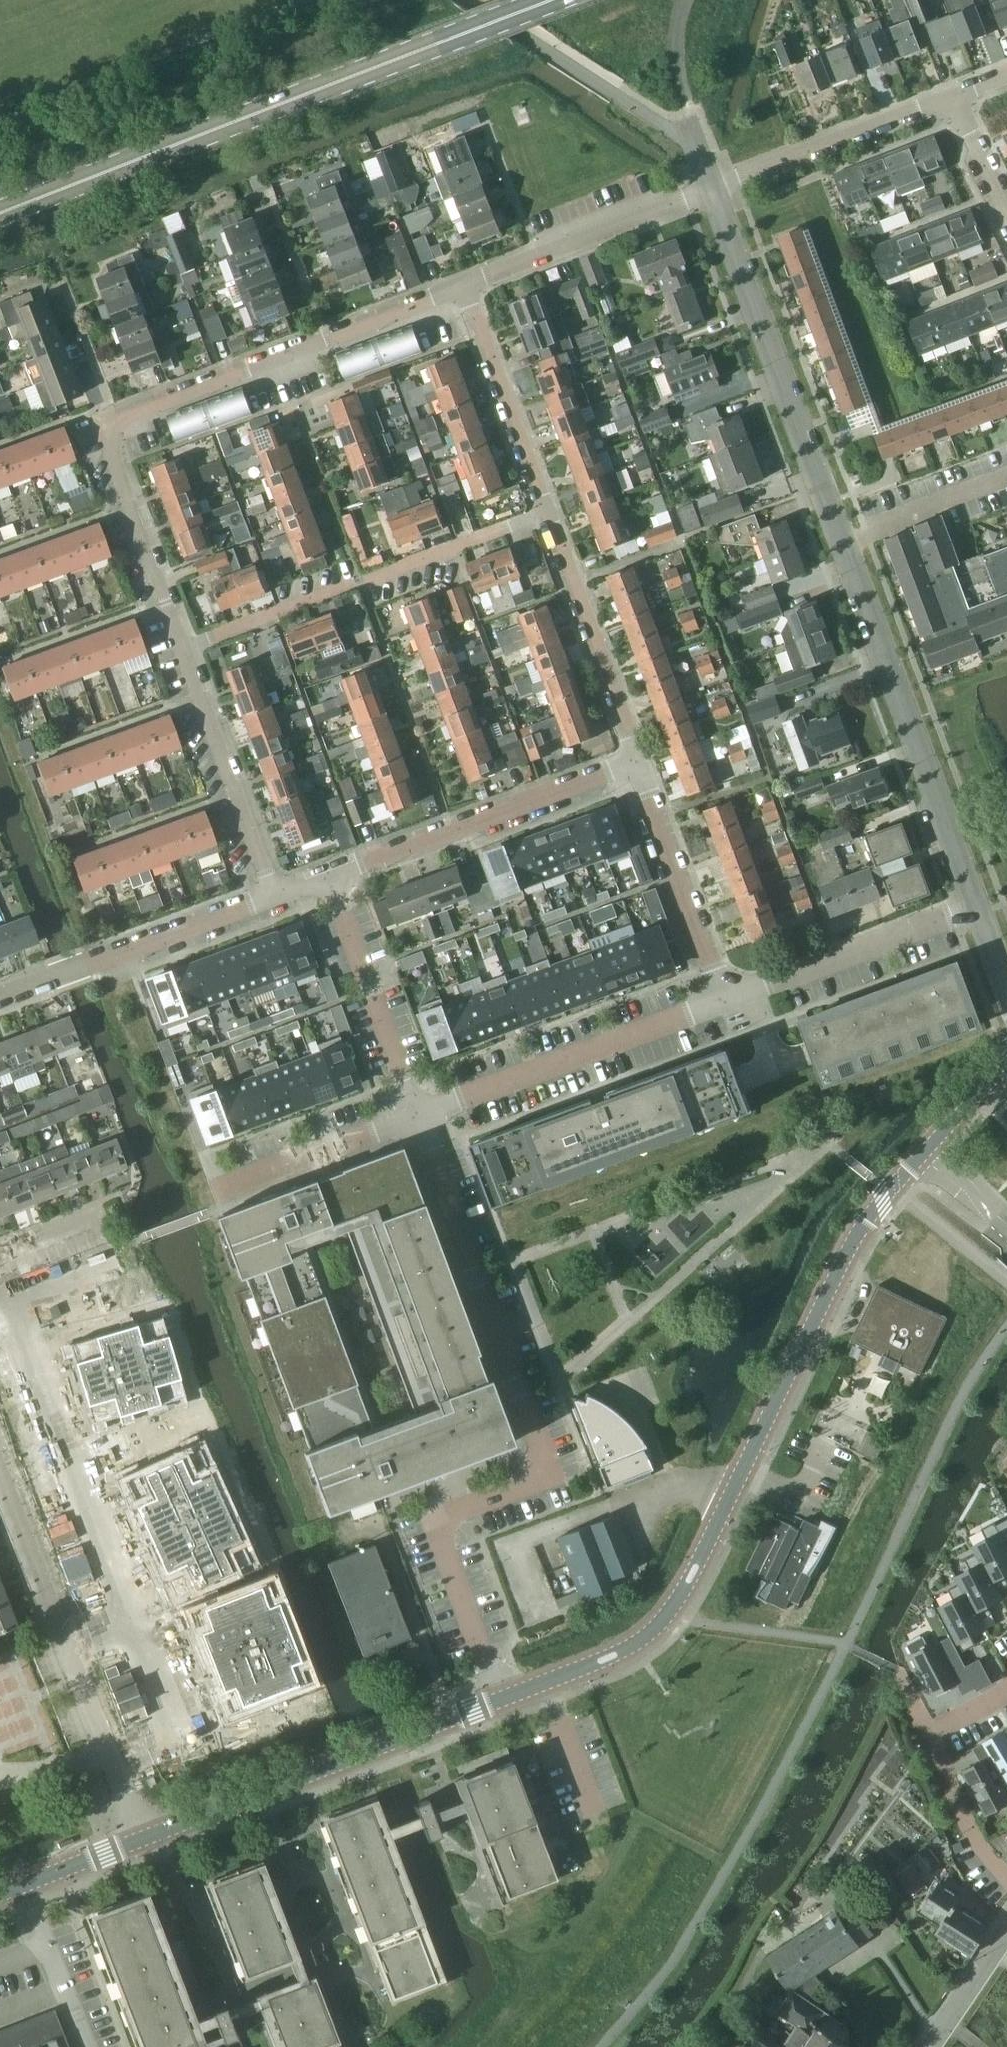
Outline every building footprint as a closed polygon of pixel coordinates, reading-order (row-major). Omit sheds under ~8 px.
[(885,30),(896,58),(920,49),(911,25),(918,22),(909,0),(892,0),(895,8),(890,10),(896,25),(885,30)] [(918,22),(919,22),(921,28),(929,25),(940,53),(963,44),(952,15),(939,20),(935,8),(932,10),(929,0),(909,0),(918,22)] [(972,7),(952,15),(963,44),(987,34),(977,7),(984,4),(983,0),(969,0),(972,7)] [(984,4),(992,2),(1002,28),(1006,26),(1006,0),(983,0),(984,4)] [(880,19),(856,28),(872,68),(896,58),(885,30),(880,19)] [(834,27),(838,37),(849,34),(846,23),(834,27)] [(785,67),(802,61),(792,36),(776,42),(785,67)] [(822,56),(833,83),(857,73),(845,45),(821,55),(822,56)] [(809,93),(833,83),(822,56),(798,65),(809,93)] [(910,145),(922,178),(923,178),(948,168),(935,135),(910,145)] [(448,172),(474,162),(465,137),(438,147),(448,172)] [(898,188),(896,188),(899,197),(926,187),(923,178),(922,178),(910,145),(885,155),(898,188)] [(394,148),(378,155),(392,193),(409,187),(394,148)] [(860,165),(872,197),(896,188),(898,188),(885,155),(860,165)] [(444,201),(457,196),(483,185),(474,162),(448,172),(435,176),(444,201)] [(847,207),(872,197),(860,165),(834,175),(847,207)] [(310,197),(320,221),(346,211),(346,212),(354,209),(339,171),(319,179),(324,192),(310,197)] [(384,176),(371,181),(377,198),(390,193),(384,176)] [(466,219),(492,208),(483,185),(457,196),(466,219)] [(406,189),(392,193),(395,203),(399,214),(413,209),(406,189)] [(390,193),(377,198),(381,208),(394,203),(395,203),(391,194),(390,193)] [(936,212),(946,208),(941,195),(931,199),(936,212)] [(926,216),(936,212),(931,199),(921,203),(926,216)] [(980,206),(947,219),(960,251),(985,241),(977,222),(987,219),(980,206)] [(241,208),(223,215),(228,229),(237,253),(263,243),(254,219),(247,221),(241,208)] [(346,211),(320,221),(329,245),(355,235),(364,231),(356,208),(354,209),(346,212),(346,211)] [(501,233),(492,208),(466,219),(475,243),(501,233)] [(418,211),(405,216),(412,234),(425,229),(418,211)] [(906,211),(895,215),(899,226),(910,222),(906,211)] [(947,219),(922,229),(934,261),(960,251),(947,219)] [(862,242),(868,240),(874,237),(870,227),(859,231),(862,242)] [(794,275),(823,264),(810,229),(805,231),(804,228),(780,238),(794,275)] [(922,229),(897,239),(909,271),(934,261),(922,229)] [(182,231),(167,237),(177,262),(182,274),(196,268),(182,231)] [(389,248),(404,242),(401,234),(386,239),(389,248)] [(364,258),(355,235),(329,245),(338,268),(364,258)] [(424,264),(435,259),(426,235),(414,240),(424,264)] [(897,239),(871,249),(883,281),(909,271),(897,239)] [(668,273),(685,266),(687,265),(677,241),(636,257),(646,283),(658,278),(660,282),(670,278),(668,273)] [(404,242),(389,248),(399,273),(414,267),(404,242)] [(227,257),(236,281),(272,267),(263,243),(237,253),(227,257)] [(123,269),(99,278),(109,303),(147,288),(134,254),(120,259),(123,269)] [(364,258),(338,268),(347,292),(372,283),(374,286),(385,282),(374,254),(364,258)] [(592,287),(607,281),(597,255),(582,260),(592,287)] [(177,262),(167,265),(172,278),(182,274),(177,262)] [(988,280),(988,281),(999,277),(999,276),(994,262),(982,267),(988,280)] [(804,303),(833,292),(823,264),(794,275),(804,303)] [(670,278),(660,282),(679,332),(706,322),(685,266),(668,273),(670,278)] [(245,304),(247,303),(255,300),(281,290),(272,267),(236,281),(245,304)] [(196,268),(182,274),(185,283),(186,286),(201,280),(196,268)] [(172,278),(169,279),(172,288),(185,283),(182,274),(172,278)] [(579,307),(592,302),(583,278),(560,287),(565,300),(575,296),(579,307)] [(969,287),(966,280),(957,283),(960,291),(969,287)] [(996,325),(1006,321),(1006,284),(983,293),(996,325)] [(147,288),(109,303),(118,326),(145,316),(145,315),(157,311),(147,288)] [(938,300),(933,289),(918,295),(923,306),(938,300)] [(281,290),(255,300),(247,303),(256,328),(291,314),(281,290)] [(23,321),(8,327),(13,340),(28,334),(53,324),(44,300),(35,303),(31,292),(14,298),(18,309),(19,310),(23,321)] [(814,331),(843,320),(833,292),(804,303),(814,331)] [(971,335),(996,325),(983,293),(958,303),(971,335)] [(542,294),(513,305),(522,329),(556,316),(556,315),(552,306),(547,307),(542,294)] [(592,302),(579,307),(584,320),(597,315),(592,302)] [(946,345),(971,335),(958,303),(933,313),(946,345)] [(201,310),(205,320),(218,315),(214,305),(201,310)] [(556,316),(522,329),(531,353),(539,350),(543,361),(551,358),(569,351),(572,350),(575,349),(561,313),(556,315),(556,316)] [(920,355),(946,345),(933,313),(907,323),(920,355)] [(214,343),(229,337),(220,314),(205,320),(214,343)] [(127,349),(154,339),(145,316),(118,326),(127,349)] [(824,357),(853,346),(843,320),(814,331),(824,357)] [(197,323),(184,328),(187,337),(201,332),(198,323),(197,323)] [(374,337),(385,364),(422,350),(412,323),(374,337)] [(53,324),(28,334),(37,358),(62,348),(53,324)] [(154,339),(127,349),(136,374),(161,364),(164,371),(174,367),(162,337),(154,339)] [(347,379),(385,364),(374,337),(337,352),(347,379)] [(617,353),(616,353),(623,370),(629,368),(648,361),(662,356),(656,339),(617,353)] [(834,384),(863,374),(853,346),(824,357),(834,384)] [(62,348),(37,358),(45,381),(71,371),(62,348)] [(545,373),(539,375),(547,398),(580,386),(580,385),(575,373),(572,365),(577,363),(572,350),(569,351),(551,358),(543,361),(540,362),(545,373)] [(679,356),(677,350),(662,355),(667,368),(665,369),(675,397),(700,387),(702,393),(720,386),(718,380),(721,379),(711,352),(694,359),(692,351),(679,356)] [(434,381),(422,386),(425,394),(437,389),(465,379),(456,357),(429,367),(434,381)] [(648,361),(629,368),(633,377),(651,370),(648,361)] [(989,378),(996,376),(993,367),(986,370),(989,378)] [(359,393),(331,403),(339,426),(367,415),(359,394),(396,381),(392,370),(355,383),(359,393)] [(45,381),(36,385),(47,413),(48,415),(58,411),(56,406),(81,397),(80,396),(71,371),(45,381)] [(620,379),(617,371),(605,376),(608,384),(620,379)] [(966,374),(970,384),(978,381),(975,371),(966,374)] [(845,413),(846,413),(874,403),(863,374),(834,384),(845,413)] [(412,378),(400,383),(407,400),(413,398),(425,394),(422,386),(419,387),(416,380),(413,382),(412,378)] [(465,379),(437,389),(446,411),(473,401),(465,379)] [(1006,414),(1006,381),(995,386),(1005,415),(1006,414)] [(580,386),(547,398),(555,420),(583,409),(591,406),(583,384),(580,385),(580,386)] [(979,424),(1005,415),(995,386),(969,396),(979,424)] [(206,402),(216,429),(254,415),(243,388),(206,402)] [(413,398),(407,400),(414,418),(420,416),(416,406),(428,401),(425,394),(413,398)] [(950,435),(979,424),(969,396),(939,406),(950,435)] [(473,401),(446,411),(454,433),(481,423),(473,401)] [(179,444),(216,429),(206,402),(168,417),(179,444)] [(391,406),(395,417),(407,412),(403,402),(391,406)] [(628,403),(612,409),(616,421),(632,415),(628,403)] [(893,456),(883,427),(874,403),(846,413),(853,429),(872,422),(885,459),(893,456)] [(583,409),(555,420),(563,441),(600,427),(592,406),(591,406),(583,409)] [(924,445),(950,435),(939,406),(913,416),(924,445)] [(641,417),(639,418),(645,434),(647,433),(661,428),(672,424),(673,423),(667,407),(641,417)] [(710,439),(715,453),(750,441),(740,415),(723,422),(718,407),(691,416),(693,422),(686,425),(693,442),(705,440),(713,437),(713,438),(710,439)] [(367,415),(339,426),(347,448),(375,438),(375,437),(367,415)] [(434,415),(415,422),(420,437),(439,430),(434,415)] [(632,415),(616,421),(620,430),(636,424),(632,415)] [(893,456),(924,445),(913,416),(883,427),(893,456)] [(246,450),(227,457),(229,465),(235,464),(249,459),(288,444),(279,422),(252,432),(256,442),(245,446),(246,450)] [(481,423),(454,433),(462,455),(489,445),(481,423)] [(672,424),(661,428),(664,435),(675,431),(672,424)] [(600,427),(563,441),(571,463),(599,453),(594,439),(603,436),(600,427)] [(41,436),(53,468),(76,460),(64,428),(41,436)] [(439,430),(420,437),(423,444),(442,437),(439,430)] [(375,438),(347,448),(355,470),(383,459),(392,456),(391,455),(419,445),(416,437),(390,446),(385,433),(375,437),(375,438)] [(33,475),(53,468),(41,436),(21,444),(33,475)] [(442,437),(423,444),(426,452),(430,450),(445,445),(443,442),(442,437)] [(711,455),(719,474),(726,493),(764,479),(750,441),(715,453),(711,455)] [(12,483),(33,475),(21,444),(0,452),(12,483)] [(249,459),(235,464),(238,472),(263,462),(269,476),(296,466),(288,444),(249,459)] [(489,445),(462,455),(470,477),(497,467),(489,445)] [(645,450),(634,455),(637,462),(648,458),(645,450)] [(12,483),(0,452),(0,487),(12,483)] [(599,453),(571,463),(580,485),(607,475),(599,453)] [(383,459),(355,470),(363,492),(392,482),(391,481),(399,478),(392,456),(383,459)] [(423,457),(412,461),(418,477),(429,473),(423,457)] [(162,491),(190,480),(182,458),(154,468),(162,491)] [(648,458),(637,462),(641,474),(653,470),(653,469),(651,465),(648,458)] [(222,459),(198,468),(201,476),(225,467),(222,459)] [(296,466),(269,476),(277,498),(304,488),(296,466)] [(225,467),(201,476),(203,483),(228,474),(225,467)] [(497,467),(470,477),(478,500),(505,490),(497,467)] [(607,475),(580,485),(588,507),(615,497),(615,496),(624,493),(617,471),(607,475)] [(455,473),(443,477),(446,485),(458,481),(455,473)] [(170,512),(198,502),(190,480),(162,491),(170,512)] [(446,485),(440,487),(448,510),(460,506),(455,491),(461,489),(458,481),(446,485)] [(416,482),(404,486),(412,509),(422,536),(445,528),(435,501),(424,505),(416,482)] [(404,486),(382,495),(390,517),(400,545),(422,536),(412,509),(404,486)] [(304,488),(277,498),(285,520),(312,510),(304,488)] [(247,499),(251,507),(265,502),(262,494),(247,499)] [(650,499),(653,507),(665,503),(662,495),(650,499)] [(738,495),(702,508),(708,525),(745,512),(738,495)] [(615,497),(588,507),(596,529),(623,518),(615,497)] [(198,502),(170,512),(178,534),(206,524),(242,511),(239,501),(203,514),(198,502)] [(268,511),(265,502),(251,507),(254,516),(268,511)] [(665,503),(653,507),(656,516),(657,515),(661,526),(645,532),(651,546),(678,536),(665,503)] [(688,533),(703,528),(694,504),(679,509),(688,533)] [(312,510),(285,520),(293,541),(293,542),(320,532),(312,510)] [(206,524),(178,534),(187,557),(215,546),(210,532),(234,524),(235,528),(247,524),(242,511),(206,524)] [(762,559),(796,546),(787,521),(762,530),(756,514),(718,528),(724,544),(757,545),(762,559)] [(985,556),(984,553),(961,562),(943,515),(917,525),(919,531),(913,533),(912,529),(886,539),(923,636),(927,634),(929,641),(923,643),(932,668),(981,650),(979,642),(1006,631),(1006,548),(985,556)] [(37,519),(39,527),(49,524),(46,516),(37,519)] [(623,518),(596,529),(604,551),(615,547),(618,557),(641,548),(638,539),(632,541),(623,518)] [(18,535),(13,523),(0,528),(5,540),(18,535)] [(77,532),(89,563),(111,555),(99,524),(77,532)] [(65,572),(89,563),(77,532),(53,541),(65,572)] [(282,545),(268,551),(270,558),(271,558),(284,553),(285,558),(297,553),(301,565),(329,555),(320,532),(293,542),(293,541),(282,545)] [(279,537),(265,543),(268,550),(268,551),(282,545),(279,537)] [(43,580),(65,572),(53,541),(32,549),(43,580)] [(512,548),(490,557),(509,609),(536,599),(532,589),(513,596),(508,581),(522,575),(518,566),(531,561),(523,542),(511,547),(512,548)] [(796,546),(762,559),(767,573),(770,572),(774,583),(806,571),(796,546)] [(235,548),(227,551),(246,601),(268,593),(258,566),(243,571),(235,548)] [(21,588),(43,580),(32,549),(9,557),(21,588)] [(227,551),(197,563),(201,574),(219,567),(224,579),(213,582),(216,590),(210,592),(214,603),(220,601),(223,610),(246,601),(227,551)] [(21,588),(9,557),(0,560),(0,588),(2,595),(21,588)] [(490,557),(467,565),(478,593),(488,589),(497,614),(509,609),(490,557)] [(617,599),(643,589),(635,566),(609,576),(617,599)] [(664,572),(667,581),(680,576),(677,567),(664,572)] [(683,586),(680,576),(667,581),(670,590),(683,586)] [(771,585),(744,595),(749,610),(777,599),(771,585)] [(471,608),(462,586),(445,592),(449,603),(437,607),(433,597),(406,607),(414,629),(471,608)] [(625,621),(652,611),(643,589),(617,599),(625,621)] [(777,600),(737,615),(742,629),(783,615),(777,600)] [(790,619),(782,632),(786,644),(797,640),(827,629),(817,602),(787,613),(790,619)] [(518,641),(528,637),(556,627),(548,605),(520,615),(523,623),(498,633),(503,646),(518,641)] [(78,609),(81,618),(89,615),(85,606),(78,609)] [(414,629),(423,651),(450,641),(445,627),(474,617),(471,608),(414,629)] [(81,619),(81,618),(78,609),(64,615),(68,624),(81,619)] [(693,610),(680,615),(683,623),(696,619),(693,610)] [(634,643),(660,634),(652,611),(625,621),(634,643)] [(333,614),(311,622),(321,650),(325,661),(330,674),(364,662),(382,656),(377,643),(357,651),(356,648),(347,651),(333,614)] [(39,623),(43,633),(51,630),(47,619),(39,623)] [(696,619),(683,623),(686,633),(699,629),(696,619)] [(110,628),(122,660),(146,651),(134,620),(110,628)] [(311,622),(289,630),(299,658),(321,650),(311,622)] [(564,649),(556,627),(528,637),(537,659),(564,649)] [(102,668),(122,660),(110,628),(90,636),(102,668)] [(797,640),(786,644),(796,671),(811,666),(812,666),(837,657),(827,629),(797,640)] [(641,664),(668,654),(660,634),(634,643),(641,664)] [(80,676),(102,668),(90,636),(68,644),(80,676)] [(450,641),(423,651),(431,673),(458,663),(487,652),(484,644),(455,654),(450,641)] [(518,641),(503,646),(506,655),(521,650),(518,641)] [(58,684),(80,676),(68,644),(46,652),(58,684)] [(564,649),(537,659),(545,681),(572,671),(564,649)] [(256,661),(229,671),(237,694),(265,684),(294,673),(286,650),(256,661)] [(35,693),(58,684),(46,652),(23,660),(35,693)] [(458,663),(431,673),(439,695),(466,685),(461,670),(490,660),(487,652),(458,663)] [(649,686),(676,676),(668,654),(641,664),(649,686)] [(696,659),(699,668),(712,663),(709,654),(696,659)] [(14,700),(35,693),(23,660),(2,668),(14,700)] [(325,661),(316,664),(321,678),(330,674),(325,661)] [(716,672),(712,663),(699,668),(702,677),(716,672)] [(796,671),(776,679),(781,693),(816,680),(811,666),(796,671)] [(337,698),(323,703),(326,711),(341,705),(351,702),(379,691),(371,669),(343,679),(347,690),(337,698)] [(580,692),(572,671),(545,681),(533,685),(536,693),(547,688),(553,702),(580,692)] [(265,684),(237,694),(246,716),(273,706),(268,692),(297,681),(294,673),(265,684)] [(516,683),(506,686),(509,693),(519,689),(533,684),(530,676),(516,681),(516,683)] [(658,708),(684,698),(676,676),(649,686),(658,708)] [(533,684),(519,689),(522,698),(536,693),(533,685),(533,684)] [(447,717),(474,707),(466,685),(439,695),(447,717)] [(379,691),(351,702),(359,724),(387,713),(379,691)] [(558,716),(522,729),(525,737),(549,729),(588,714),(580,692),(553,702),(558,716)] [(712,702),(716,711),(729,706),(725,697),(712,702)] [(665,728),(691,718),(684,698),(658,708),(665,728)] [(341,705),(326,711),(329,719),(344,713),(341,705)] [(273,706),(246,716),(254,738),(281,727),(281,726),(273,706)] [(732,714),(729,706),(716,711),(719,719),(732,714)] [(455,739),(482,728),(474,707),(447,717),(455,739)] [(308,708),(290,715),(293,723),(311,716),(308,708)] [(67,710),(53,716),(58,727),(72,721),(67,710)] [(364,737),(329,750),(332,758),(355,750),(367,745),(395,735),(387,713),(359,724),(364,737)] [(549,729),(525,737),(533,759),(545,755),(552,753),(547,741),(553,739),(565,734),(570,747),(597,737),(588,714),(549,729)] [(803,718),(784,724),(801,769),(819,762),(817,756),(850,743),(839,714),(806,727),(803,718)] [(148,724),(159,755),(181,747),(170,716),(148,724)] [(281,727),(254,738),(262,760),(290,749),(285,738),(296,731),(314,724),(311,716),(293,723),(281,726),(281,727)] [(673,750),(700,740),(691,718),(665,728),(673,750)] [(136,764),(159,755),(148,724),(124,733),(136,764)] [(455,739),(463,760),(520,739),(517,731),(496,739),(491,725),(482,728),(455,739)] [(114,772),(136,764),(124,733),(103,740),(114,772)] [(355,750),(332,758),(335,766),(339,776),(348,773),(344,763),(359,757),(361,760),(371,756),(376,767),(404,757),(395,735),(367,745),(355,750)] [(30,738),(17,743),(23,760),(37,755),(36,753),(34,747),(30,738)] [(322,748),(319,739),(313,741),(317,750),(322,748)] [(520,739),(463,760),(471,783),(498,773),(494,762),(505,758),(509,769),(529,762),(520,739)] [(91,780),(114,772),(103,740),(79,749),(91,780)] [(681,773),(708,763),(700,740),(673,750),(681,773)] [(742,740),(728,745),(731,754),(745,749),(742,740)] [(70,788),(91,780),(79,749),(59,756),(70,788)] [(290,749),(262,760),(270,782),(298,771),(297,770),(308,766),(327,760),(324,753),(295,763),(290,749)] [(745,749),(731,754),(735,763),(748,759),(745,749)] [(49,795),(70,788),(59,756),(37,764),(42,778),(49,795)] [(404,757),(376,767),(379,776),(383,789),(384,789),(412,779),(411,776),(404,757)] [(298,771),(270,782),(278,803),(306,793),(300,779),(311,775),(330,768),(327,760),(308,766),(297,770),(298,771)] [(690,795),(717,785),(708,763),(681,773),(690,795)] [(37,764),(27,768),(32,782),(42,778),(37,764)] [(855,807),(889,794),(879,769),(831,787),(838,806),(852,800),(855,807)] [(820,776),(794,786),(798,799),(825,789),(820,776)] [(352,777),(340,781),(348,802),(360,797),(352,777)] [(360,797),(348,802),(357,825),(371,820),(373,824),(394,816),(392,812),(420,802),(412,779),(384,789),(383,789),(373,793),(360,797)] [(306,793),(278,803),(286,825),(325,811),(344,804),(340,795),(340,796),(321,802),(311,806),(306,793)] [(774,799),(761,804),(764,814),(778,809),(774,799)] [(128,810),(124,801),(113,805),(117,814),(128,810)] [(714,831),(741,821),(733,801),(706,810),(714,831)] [(325,811),(286,825),(294,848),(302,845),(304,851),(324,843),(322,838),(317,826),(328,822),(328,819),(346,812),(347,812),(344,804),(325,811)] [(615,807),(592,816),(607,858),(610,865),(632,856),(633,856),(631,851),(615,807)] [(778,809),(764,814),(768,823),(781,818),(778,809)] [(204,812),(182,820),(194,851),(197,860),(219,852),(216,843),(204,812)] [(592,816),(571,823),(587,865),(607,858),(592,816)] [(51,831),(54,838),(85,827),(82,820),(62,827),(62,826),(51,831)] [(182,820),(160,828),(172,859),(194,851),(182,820)] [(722,853),(749,844),(741,821),(714,831),(722,853)] [(571,823),(550,831),(565,873),(587,865),(571,823)] [(903,823),(866,837),(878,869),(873,871),(873,872),(880,889),(887,886),(895,908),(933,893),(921,863),(909,868),(905,856),(914,853),(903,823)] [(849,826),(819,837),(829,862),(839,858),(834,846),(854,839),(849,826)] [(160,828),(138,836),(149,868),(172,859),(160,828)] [(786,830),(772,835),(775,845),(790,839),(786,830)] [(550,831),(529,839),(544,881),(565,873),(550,831)] [(138,836),(117,844),(128,875),(133,889),(154,882),(149,868),(138,836)] [(529,839),(508,847),(523,889),(544,881),(529,839)] [(117,844),(92,853),(104,884),(128,875),(117,844)] [(731,877),(757,867),(749,844),(722,853),(731,877)] [(777,849),(780,857),(793,853),(790,844),(777,849)] [(494,880),(484,884),(492,908),(526,896),(523,889),(508,847),(485,855),(494,880)] [(642,847),(631,851),(633,856),(632,856),(636,867),(648,862),(642,847)] [(92,853),(73,859),(84,891),(104,884),(92,853)] [(796,862),(793,853),(780,857),(784,866),(796,862)] [(445,871),(423,879),(435,915),(443,936),(456,931),(448,910),(447,905),(469,897),(476,914),(492,908),(484,884),(478,870),(462,876),(459,866),(458,867),(456,862),(443,867),(445,871)] [(738,897),(765,888),(757,867),(731,877),(738,897)] [(871,867),(846,876),(857,907),(883,897),(882,893),(880,889),(873,872),(873,871),(871,867)] [(202,874),(207,889),(230,881),(225,869),(214,873),(213,870),(202,874)] [(846,876),(820,886),(832,916),(857,907),(846,876)] [(389,898),(374,904),(383,928),(414,918),(415,922),(423,919),(431,940),(443,936),(435,915),(423,879),(387,892),(389,898)] [(184,897),(180,886),(168,891),(172,902),(184,897)] [(746,917),(772,908),(765,888),(738,897),(746,917)] [(794,893),(797,901),(810,897),(807,888),(794,893)] [(608,890),(597,894),(600,902),(611,898),(608,890)] [(589,906),(600,902),(597,894),(586,899),(589,906)] [(163,907),(163,906),(160,897),(149,901),(152,909),(153,911),(163,907)] [(810,897),(797,901),(800,910),(813,905),(810,897)] [(614,903),(602,908),(605,915),(607,921),(617,918),(615,911),(616,911),(614,903)] [(566,906),(554,910),(557,918),(569,913),(566,906)] [(602,908),(591,912),(594,919),(605,915),(602,908)] [(772,908),(746,917),(755,943),(781,933),(772,908)] [(546,922),(557,918),(554,910),(543,915),(546,922)] [(7,925),(17,951),(40,942),(30,916),(7,925)] [(571,919),(559,923),(562,931),(574,927),(571,919)] [(491,934),(502,930),(499,923),(488,927),(491,934)] [(551,935),(562,931),(559,923),(548,927),(551,935)] [(292,975),(295,982),(318,973),(300,924),(277,933),(292,975)] [(17,951),(7,925),(0,928),(0,958),(17,951)] [(642,933),(637,934),(650,971),(652,976),(674,968),(672,963),(659,926),(656,927),(642,933)] [(488,927),(477,931),(479,938),(491,934),(488,927)] [(526,929),(515,933),(517,941),(529,937),(526,929)] [(275,933),(255,941),(273,990),(293,982),(275,933)] [(637,934),(615,942),(630,984),(652,976),(650,971),(637,934)] [(448,950),(459,946),(456,938),(445,942),(448,950)] [(249,991),(248,991),(251,998),(273,990),(271,983),(255,941),(234,949),(249,991)] [(445,942),(434,947),(436,954),(448,950),(445,942)] [(615,942),(594,950),(609,992),(613,991),(614,994),(623,991),(621,988),(630,984),(615,942)] [(228,999),(248,991),(249,991),(234,949),(212,957),(228,999)] [(594,950),(572,958),(587,1000),(609,992),(594,950)] [(424,951),(400,959),(404,971),(428,962),(424,951)] [(207,1007),(208,1006),(228,999),(212,957),(191,965),(207,1007)] [(572,958),(552,966),(568,1008),(587,1000),(572,958)] [(549,959),(526,967),(529,974),(544,1016),(568,1008),(552,966),(549,959)] [(802,1022),(803,1024),(810,1042),(810,1041),(814,1052),(826,1084),(981,1027),(958,964),(802,1022)] [(170,973),(188,1021),(210,1013),(208,1006),(207,1007),(191,965),(170,973)] [(166,1030),(188,1021),(170,973),(147,981),(166,1030)] [(509,981),(508,982),(524,1024),(527,1023),(528,1026),(537,1023),(536,1019),(544,1016),(529,974),(509,981)] [(319,979),(328,1003),(339,999),(330,975),(319,979)] [(507,975),(484,983),(486,990),(502,1032),(524,1024),(508,982),(509,981),(507,975)] [(486,990),(466,997),(481,1039),(502,1032),(486,990)] [(466,997),(446,1005),(461,1047),(481,1039),(466,997)] [(443,998),(419,1007),(437,1056),(461,1047),(446,1005),(443,998)] [(338,1032),(350,1028),(341,1004),(330,1008),(338,1032)] [(281,1011),(284,1019),(296,1015),(293,1007),(281,1011)] [(270,1016),(273,1023),(284,1019),(281,1011),(270,1016)] [(247,1015),(236,1020),(239,1027),(240,1033),(241,1035),(253,1031),(252,1028),(250,1023),(247,1015)] [(45,1025),(56,1053),(80,1044),(69,1016),(45,1025)] [(286,1025),(289,1032),(301,1028),(298,1020),(286,1025)] [(22,1034),(37,1071),(45,1068),(42,1059),(56,1053),(45,1025),(22,1034)] [(278,1036),(289,1032),(286,1025),(275,1029),(278,1036)] [(239,1027),(227,1032),(230,1039),(241,1035),(240,1033),(239,1027)] [(10,1072),(13,1080),(37,1071),(22,1034),(0,1043),(0,1044),(11,1071),(10,1072)] [(243,1040),(246,1048),(258,1044),(255,1036),(243,1040)] [(317,1045),(319,1052),(335,1094),(358,1085),(340,1036),(317,1045)] [(158,1042),(166,1066),(178,1062),(169,1038),(158,1042)] [(196,1043),(199,1051),(210,1047),(207,1039),(196,1043)] [(235,1052),(246,1048),(243,1040),(232,1045),(235,1052)] [(10,1072),(11,1071),(0,1044),(0,1075),(10,1072)] [(727,1050),(472,1145),(495,1207),(751,1112),(739,1081),(727,1050)] [(215,1060),(212,1052),(201,1056),(204,1064),(215,1060)] [(299,1059),(315,1101),(335,1094),(319,1052),(299,1059)] [(278,1067),(293,1109),(315,1101),(299,1059),(279,1067),(278,1067)] [(256,1075),(272,1117),(293,1109),(278,1067),(279,1067),(276,1060),(254,1068),(256,1075)] [(186,1085),(178,1062),(166,1066),(175,1089),(186,1085)] [(79,1084),(70,1088),(74,1098),(80,1096),(81,1098),(98,1091),(97,1088),(107,1085),(100,1067),(90,1071),(76,1077),(79,1084)] [(235,1083),(251,1125),(272,1117),(256,1075),(235,1083)] [(215,1091),(230,1133),(251,1125),(235,1083),(215,1091)] [(230,1133),(215,1091),(212,1084),(189,1092),(207,1141),(230,1133)] [(70,1088),(47,1096),(51,1107),(74,1098),(70,1088)] [(81,1101),(75,1103),(79,1114),(103,1105),(98,1091),(81,1098),(81,1101)] [(47,1096),(24,1105),(28,1115),(51,1107),(47,1096)] [(75,1103),(53,1112),(57,1122),(79,1114),(75,1103)] [(24,1105),(2,1114),(6,1124),(28,1115),(24,1105)] [(53,1112),(29,1121),(33,1131),(57,1122),(53,1112)] [(85,1129),(90,1128),(86,1116),(81,1118),(85,1129)] [(29,1121),(7,1130),(11,1140),(33,1131),(29,1121)] [(0,1133),(0,1144),(11,1140),(7,1130),(0,1133)] [(116,1139),(92,1148),(104,1177),(127,1168),(116,1139)] [(86,1143),(67,1151),(81,1186),(104,1177),(92,1148),(88,1150),(86,1143)] [(64,1145),(42,1154),(47,1166),(58,1194),(81,1186),(67,1151),(64,1145)] [(433,1232),(402,1146),(401,1147),(401,1148),(222,1213),(215,1216),(239,1279),(245,1276),(330,1510),(380,1492),(381,1491),(381,1492),(454,1465),(454,1464),(510,1444),(433,1232)] [(42,1154),(20,1163),(35,1203),(58,1194),(47,1166),(42,1154)] [(0,1171),(0,1180),(1,1184),(12,1212),(35,1203),(20,1163),(10,1167),(0,1171)] [(0,1184),(0,1217),(12,1212),(1,1184),(0,1184)] [(879,1285),(855,1335),(851,1341),(882,1356),(878,1364),(898,1374),(902,1365),(921,1374),(948,1318),(879,1285)] [(70,1344),(93,1423),(187,1396),(162,1317),(70,1344)] [(574,1396),(610,1487),(625,1481),(626,1485),(653,1475),(651,1471),(656,1469),(652,1459),(647,1449),(640,1440),(633,1431),(626,1423),(617,1416),(609,1411),(601,1406),(593,1402),(574,1396)] [(867,1430),(858,1449),(878,1458),(887,1439),(867,1430)] [(200,1451),(128,1484),(176,1591),(247,1559),(200,1451)] [(582,1599),(620,1584),(617,1577),(637,1569),(626,1540),(616,1515),(557,1538),(582,1599)] [(801,1529),(773,1516),(747,1569),(766,1578),(758,1595),(786,1609),(791,1599),(800,1603),(837,1528),(827,1523),(824,1529),(805,1520),(801,1529)] [(975,1547),(978,1553),(998,1589),(1006,1584),(1006,1580),(1005,1575),(1006,1574),(1006,1540),(1005,1541),(995,1522),(983,1528),(989,1539),(975,1547)] [(364,1656),(410,1639),(375,1544),(328,1562),(364,1656)] [(972,1570),(958,1577),(961,1584),(981,1620),(993,1614),(988,1605),(1002,1597),(998,1589),(978,1553),(966,1559),(972,1570)] [(9,1603),(0,1580),(0,1607),(9,1603)] [(268,1581),(191,1611),(230,1707),(306,1678),(268,1581)] [(955,1600),(941,1608),(964,1650),(975,1644),(970,1636),(986,1628),(981,1620),(961,1584),(949,1590),(955,1600)] [(0,1607),(0,1634),(18,1627),(9,1603),(0,1607)] [(924,1636),(909,1645),(914,1654),(913,1655),(934,1696),(960,1682),(953,1669),(961,1664),(965,1662),(950,1636),(944,1640),(940,1643),(939,1641),(929,1646),(924,1636)] [(1005,1731),(984,1743),(992,1756),(1002,1774),(1006,1782),(1006,1734),(1005,1731)] [(992,1756),(984,1761),(965,1771),(987,1814),(1006,1803),(1006,1792),(1006,1791),(1006,1790),(1006,1782),(1002,1774),(992,1756)] [(512,1762),(462,1781),(506,1898),(556,1879),(512,1762)] [(427,1799),(415,1804),(428,1839),(441,1834),(427,1799)] [(368,1806),(326,1822),(393,1997),(435,1981),(417,1934),(414,1924),(368,1806)] [(913,1895),(928,1884),(913,1864),(898,1876),(913,1895)] [(255,1868),(211,1885),(245,1975),(289,1958),(255,1868)] [(957,1905),(962,1897),(939,1882),(922,1910),(942,1923),(943,1924),(957,1905)] [(135,2046),(219,2046),(218,2044),(238,2036),(226,2005),(212,2010),(209,2001),(203,2004),(190,2008),(148,1896),(87,1919),(135,2046)] [(854,1902),(839,1912),(838,1910),(767,1956),(791,1992),(778,2012),(798,2025),(784,2045),(776,2040),(779,2038),(762,2026),(749,2044),(753,2046),(850,2046),(851,2045),(848,2043),(852,2038),(848,2025),(809,1999),(821,1982),(816,1974),(860,1944),(875,1934),(854,1902)] [(990,1926),(957,1905),(943,1924),(942,1923),(936,1932),(972,1955),(990,1926)] [(267,1998),(285,2046),(339,2046),(313,1980),(267,1998)] [(770,2005),(778,1994),(770,1988),(762,1998),(770,2005)] [(65,2035),(55,2010),(0,2032),(0,2046),(69,2046),(65,2035)]
